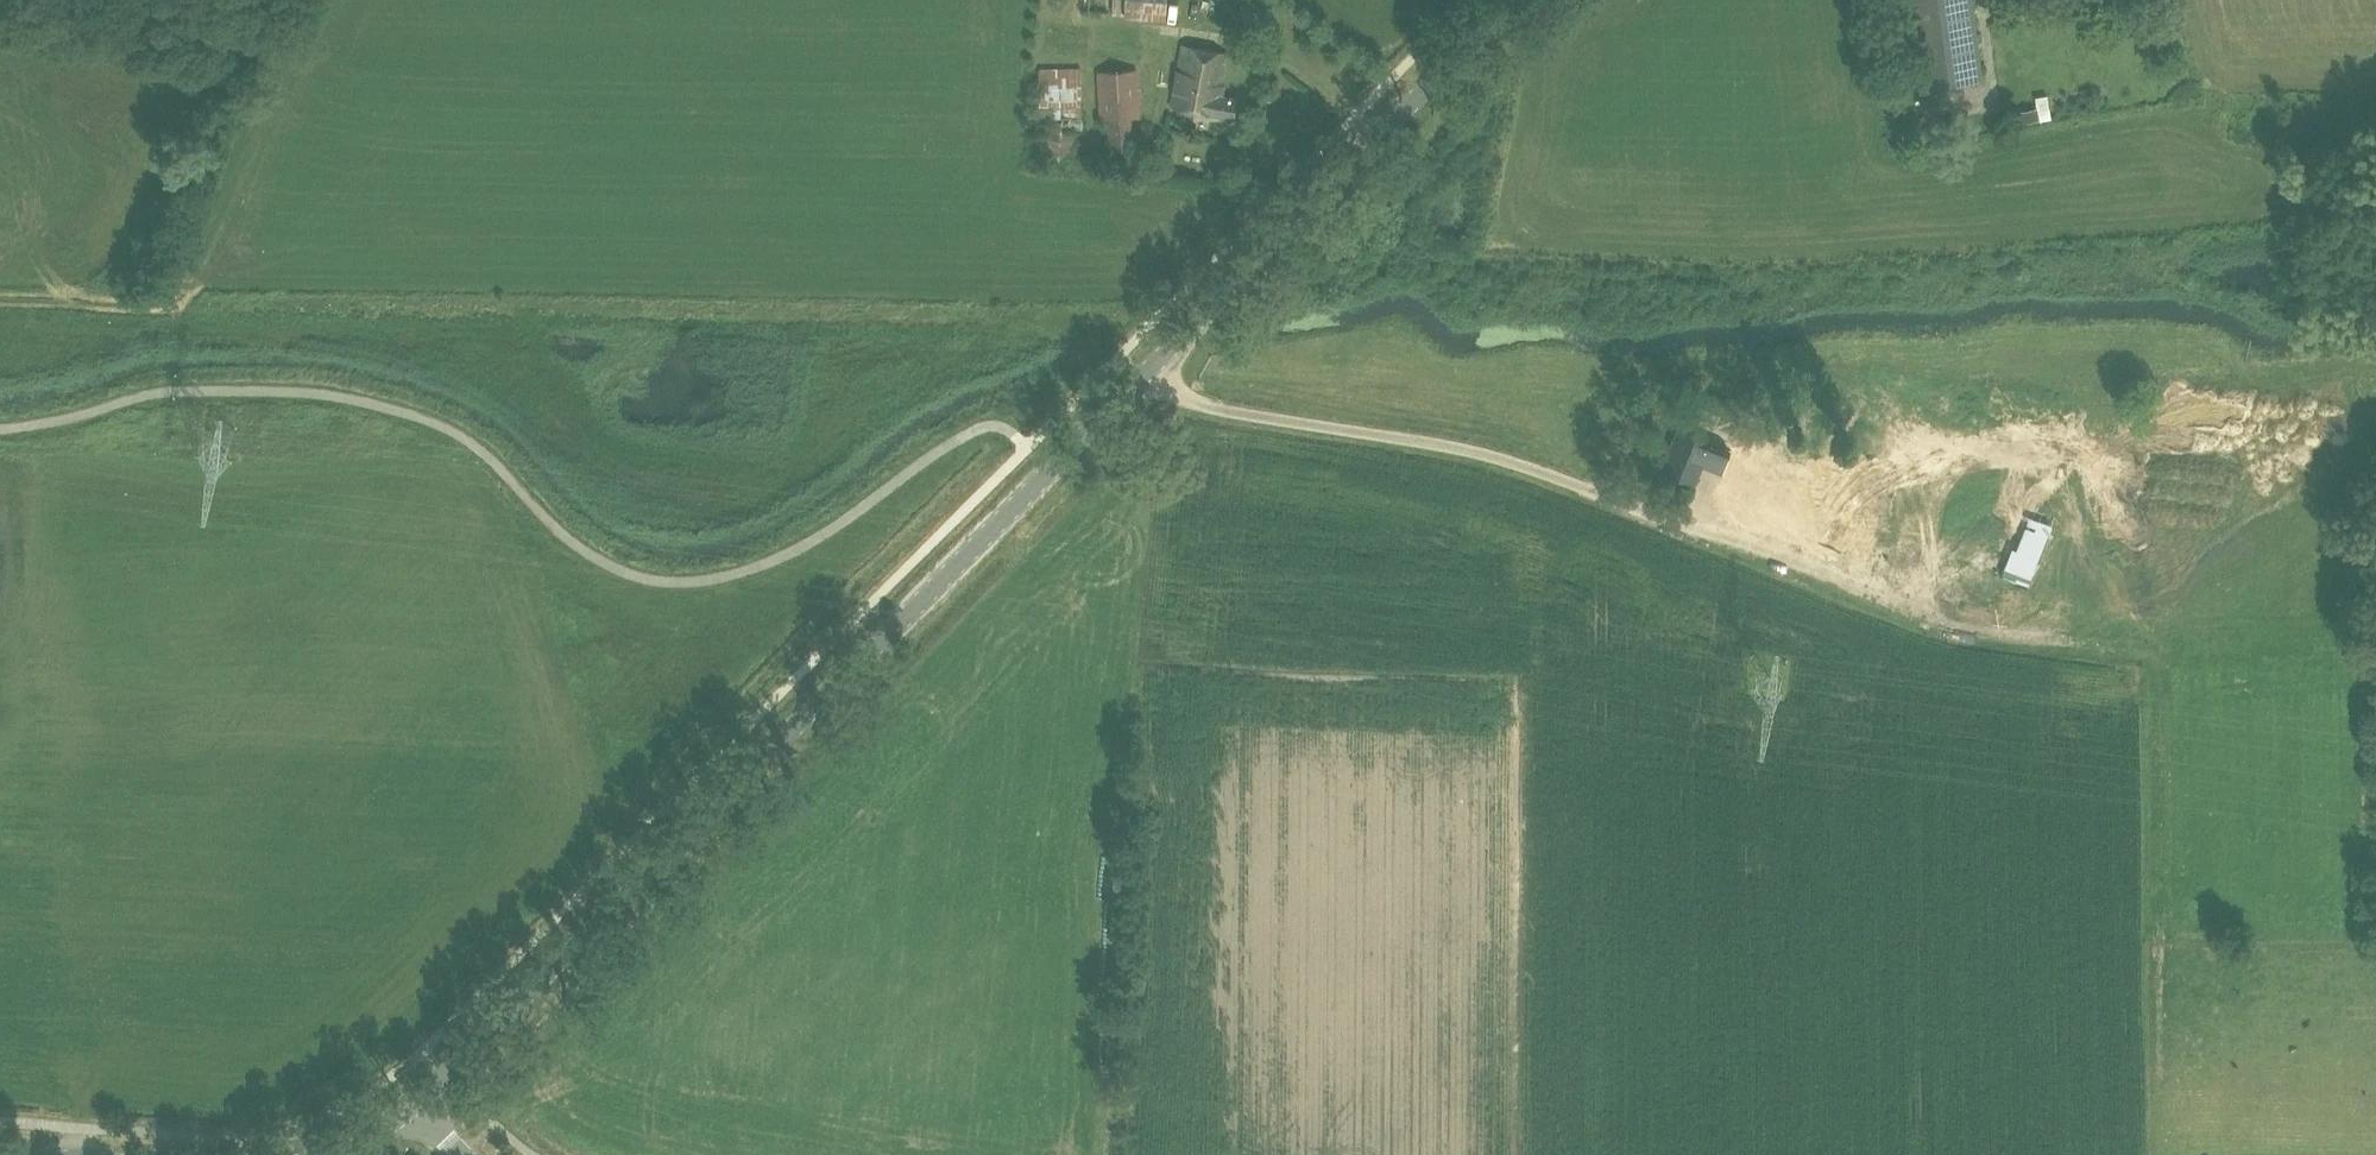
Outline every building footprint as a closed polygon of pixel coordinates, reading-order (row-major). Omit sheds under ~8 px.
[(1917,88),(1982,79),(1971,0),(1905,0),(1917,88)] [(1181,45),(1170,105),(1232,116),(1236,98),(1223,95),(1225,86),(1222,85),(1228,54),(1181,45)] [(1081,106),(1081,66),(1039,66),(1038,106),(1036,155),(1079,157),(1081,106)] [(1138,68),(1097,71),(1099,118),(1108,118),(1110,147),(1134,146),(1133,117),(1141,116),(1138,68)] [(1701,442),(1703,438),(1679,429),(1663,468),(1694,480),(1703,460),(1721,467),(1728,452),(1701,442)] [(2036,586),(2064,516),(2037,505),(2008,574),(2036,586)]
